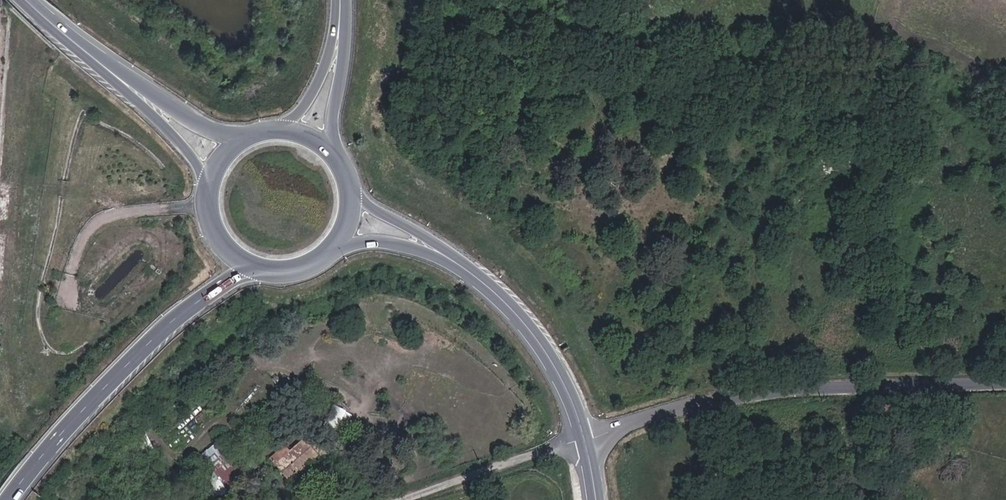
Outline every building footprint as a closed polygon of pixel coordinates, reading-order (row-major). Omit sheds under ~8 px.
[(325,421),(347,428),(352,411),(330,405),(325,421)] [(221,444),(196,453),(212,497),(226,492),(221,478),(233,474),(221,444)] [(288,483),(316,459),(303,446),(277,468),(288,483)]
